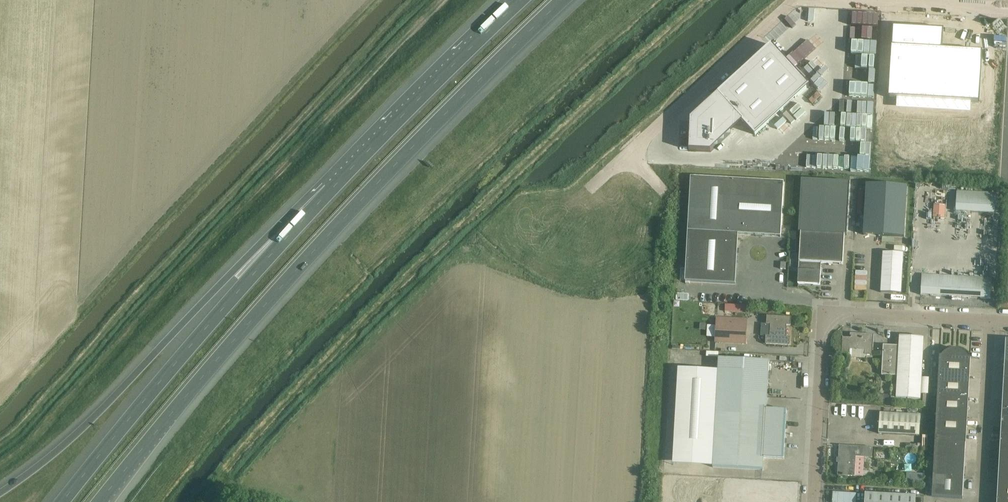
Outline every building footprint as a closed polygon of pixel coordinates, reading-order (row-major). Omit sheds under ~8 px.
[(907,42),(902,132),(952,135),(954,95),(955,95),(955,85),(970,86),(971,77),(975,77),(977,46),(907,42)] [(691,143),(691,149),(705,150),(705,145),(706,145),(706,144),(717,144),(718,138),(724,138),(724,132),(730,133),(730,127),(725,127),(737,115),(755,136),(809,86),(772,46),(718,95),(722,99),(700,119),(692,119),(692,125),(694,125),(694,131),(691,131),(691,137),(693,137),(693,143),(691,143)] [(691,178),(688,232),(686,268),(681,268),(680,280),(685,281),(685,282),(735,285),(738,234),(781,237),(784,183),(691,178)] [(801,233),(798,284),(820,285),(821,264),(843,265),(844,235),(847,235),(850,182),(802,180),(799,232),(801,233)] [(955,199),(955,184),(944,183),(943,199),(955,199)] [(867,184),(864,234),(905,237),(908,186),(867,184)] [(1007,207),(1007,187),(967,185),(966,206),(1007,207)] [(881,264),(880,240),(867,240),(867,265),(881,264)] [(901,294),(901,284),(903,253),(883,252),(881,293),(901,294)] [(922,275),(921,295),(951,297),(991,299),(992,279),(952,277),(922,275)] [(745,343),(747,319),(717,317),(715,341),(745,343)] [(766,345),(780,345),(790,346),(790,338),(786,338),(787,326),(791,326),(791,318),(767,317),(767,325),(771,325),(770,337),(766,337),(766,345)] [(873,355),(873,345),(874,335),(850,334),(850,338),(843,338),(842,354),(850,354),(850,350),(865,351),(865,355),(873,355)] [(928,395),(929,395),(930,379),(922,378),(924,338),(900,336),(899,346),(883,346),(882,376),(886,376),(886,381),(893,381),(893,376),(897,376),(897,386),(892,386),(891,395),(881,394),(881,403),(891,403),(891,399),(896,399),(896,398),(920,400),(921,395),(923,395),(922,407),(928,407),(928,395)] [(968,399),(970,358),(967,358),(965,355),(961,352),(957,351),(953,351),(949,352),(946,354),(943,357),(940,356),(937,397),(968,399)] [(678,369),(673,465),(713,467),(753,470),(763,470),(764,458),(784,459),(787,411),(767,410),(769,362),(759,361),(719,359),(718,371),(678,369)] [(968,399),(937,397),(936,417),(967,419),(968,399)] [(921,416),(890,414),(880,414),(878,434),(919,436),(921,416)] [(967,419),(936,417),(935,437),(966,439),(967,419)] [(1000,441),(1007,441),(1007,421),(1001,421),(1000,441)] [(966,439),(935,437),(934,457),(965,459),(966,439)] [(999,461),(1007,461),(1007,441),(1000,441),(999,461)] [(837,476),(863,477),(864,458),(872,458),(873,448),(839,446),(838,459),(837,459),(837,463),(838,463),(837,476)] [(934,457),(933,477),(964,479),(965,459),(934,457)] [(998,481),(1007,481),(1007,461),(999,461),(998,481)] [(964,479),(933,477),(932,497),(963,499),(964,479)] [(997,501),(1007,501),(1007,481),(998,481),(997,501)] [(772,489),(681,484),(680,501),(771,501),(772,489)] [(832,501),(856,501),(857,494),(833,492),(832,501)] [(916,496),(865,494),(865,501),(916,501),(916,496)]
